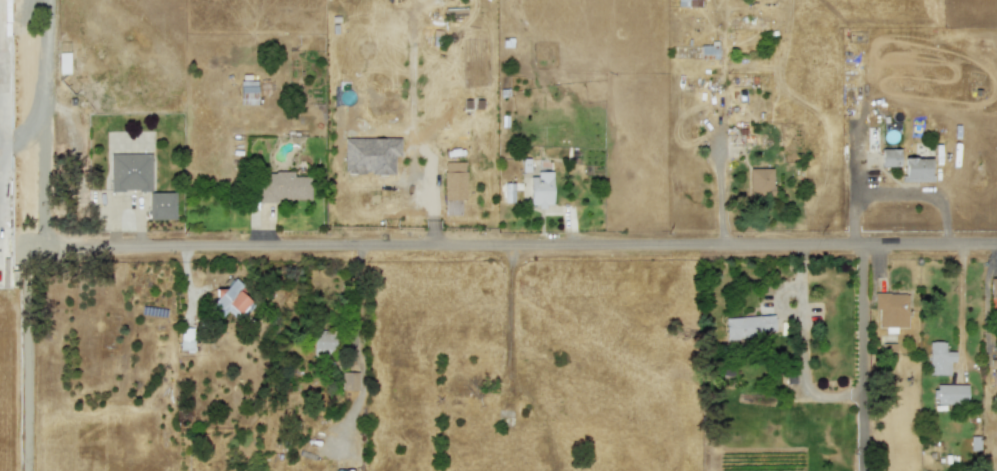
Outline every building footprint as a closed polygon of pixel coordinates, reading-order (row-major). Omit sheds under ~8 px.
[(700,59),(717,59),(717,43),(700,44),(700,59)] [(256,81),(239,81),(240,104),(256,104),(256,81)] [(394,173),(393,156),(400,156),(399,138),(343,138),(344,174),(394,173)] [(881,166),(899,167),(900,149),(881,149),(881,166)] [(151,191),(151,154),(110,154),(110,191),(151,191)] [(930,181),(930,158),(903,159),(903,182),(930,181)] [(465,199),(465,162),(443,162),(444,200),(465,199)] [(772,168),(749,169),(749,197),(772,196),(772,168)] [(310,200),(310,177),(293,177),(293,172),(258,172),(258,200),(310,200)] [(529,206),(552,206),(551,173),(529,174),(529,206)] [(148,193),(148,219),(175,219),(175,192),(148,193)] [(989,308),(996,308),(996,278),(990,278),(989,308)] [(233,280),(220,294),(206,309),(218,320),(228,310),(235,317),(253,298),(233,280)] [(878,327),(906,327),(907,293),(874,292),(874,309),(879,310),(878,327)] [(725,339),(775,337),(774,315),(725,317),(725,339)] [(192,350),(194,328),(181,328),(180,350),(192,350)] [(314,356),(334,356),(333,331),(314,332),(314,356)] [(928,375),(949,375),(950,361),(955,362),(955,352),(944,351),(944,342),(928,342),(928,375)] [(967,385),(934,384),(934,404),(967,404),(967,385)]
